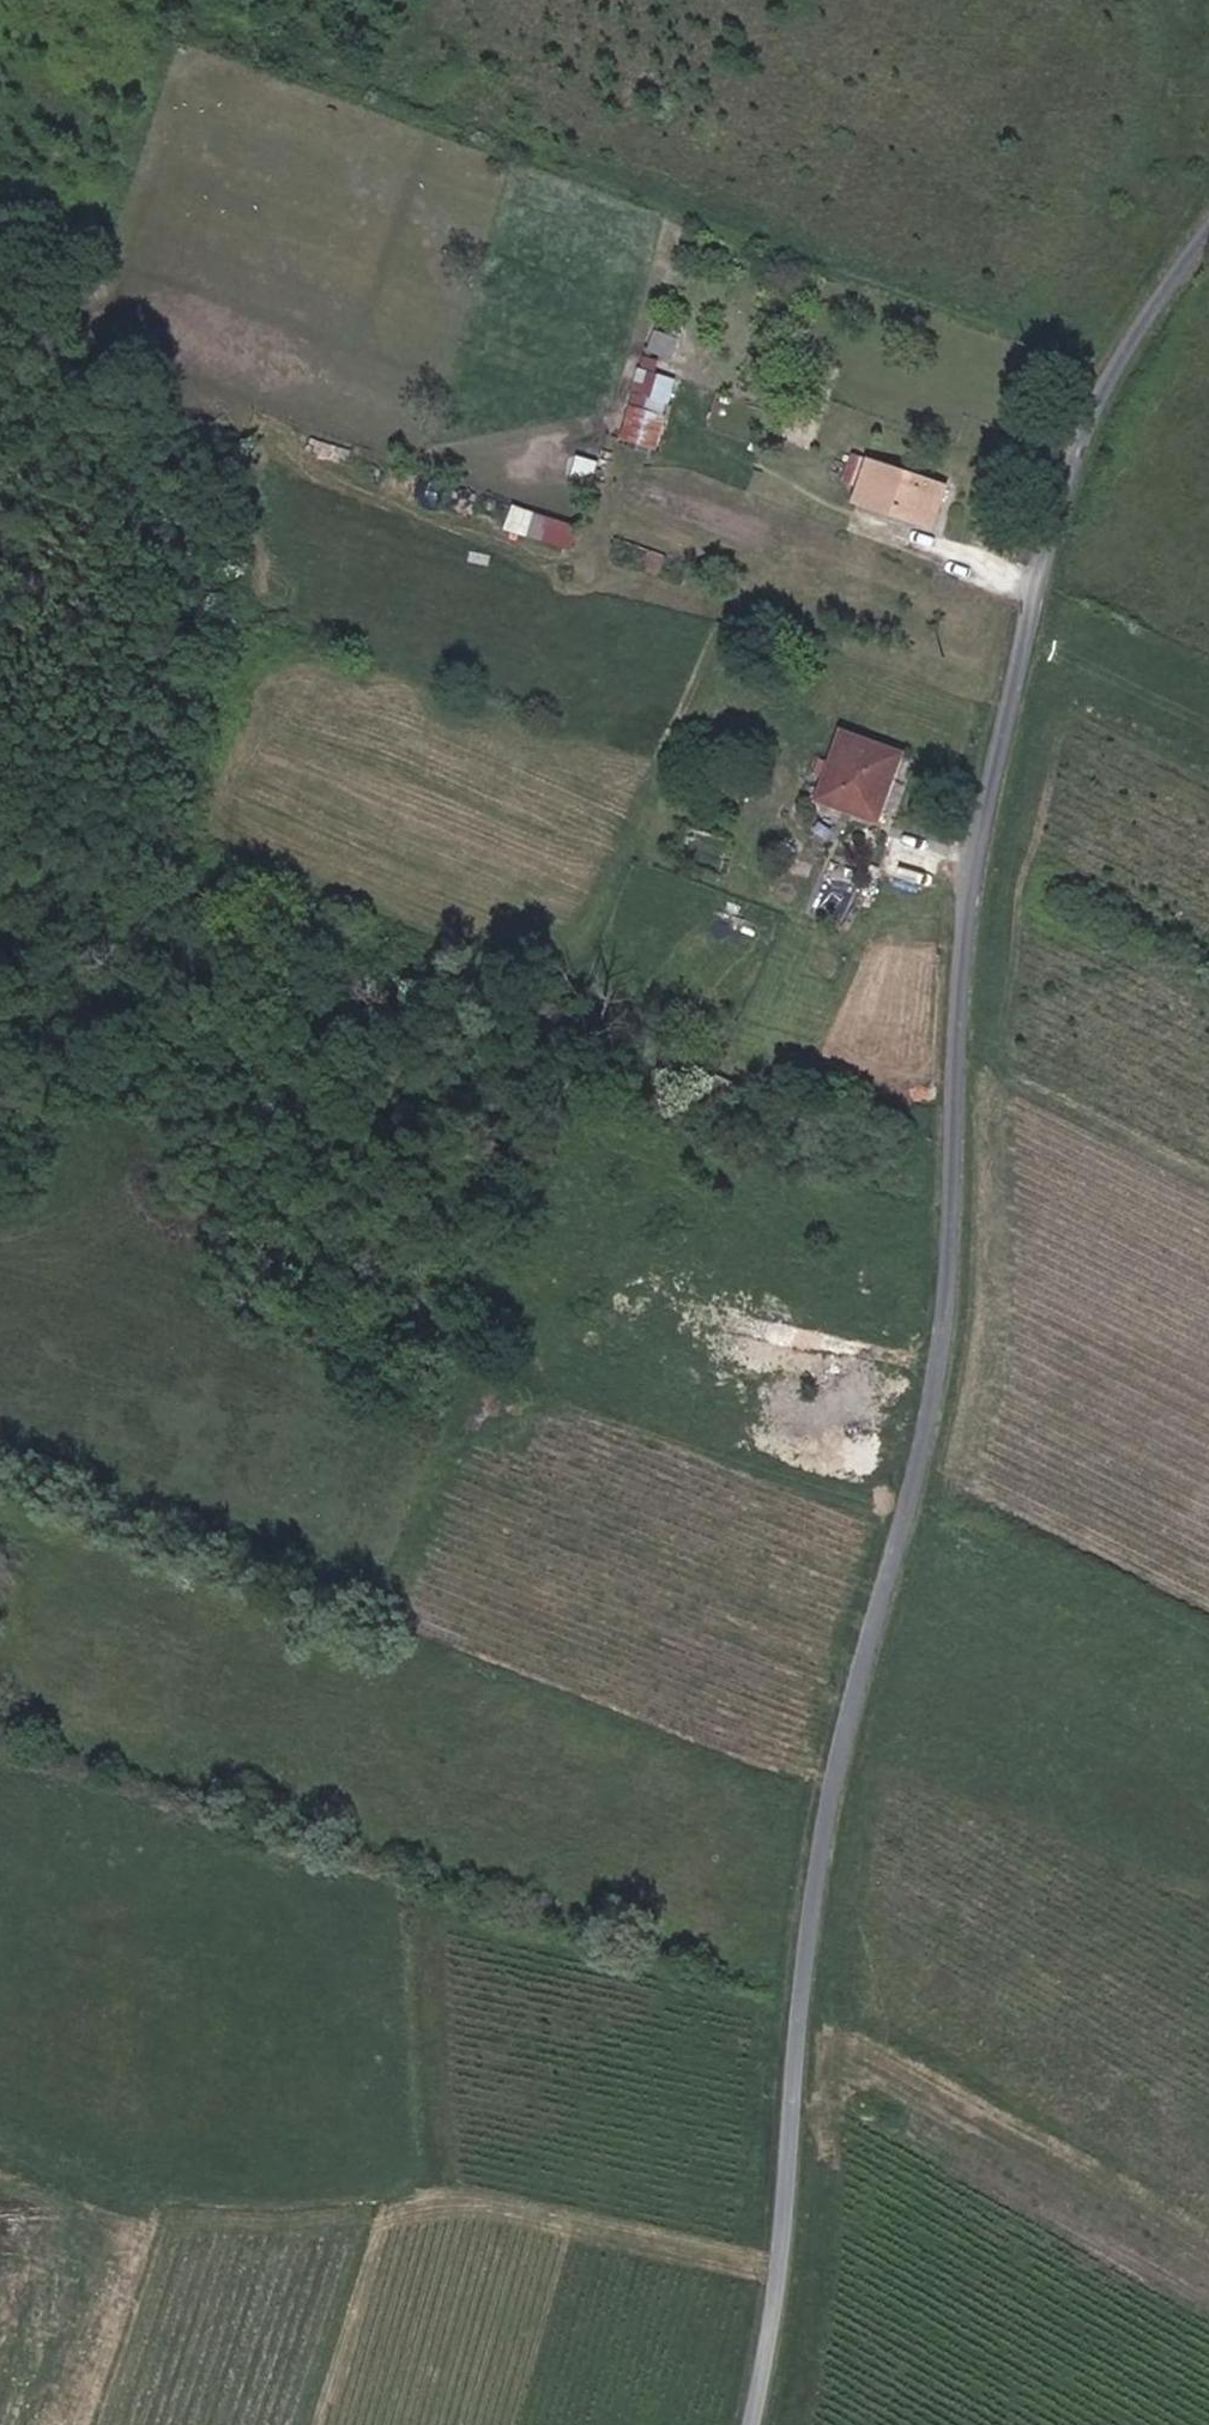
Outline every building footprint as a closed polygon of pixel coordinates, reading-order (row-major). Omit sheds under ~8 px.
[(665,447),(677,375),(660,372),(662,357),(640,353),(626,440),(665,447)] [(877,447),(861,488),(931,515),(947,475),(877,447)] [(517,503),(509,527),(574,548),(582,524),(517,503)] [(899,744),(843,722),(816,790),(871,812),(899,744)]
